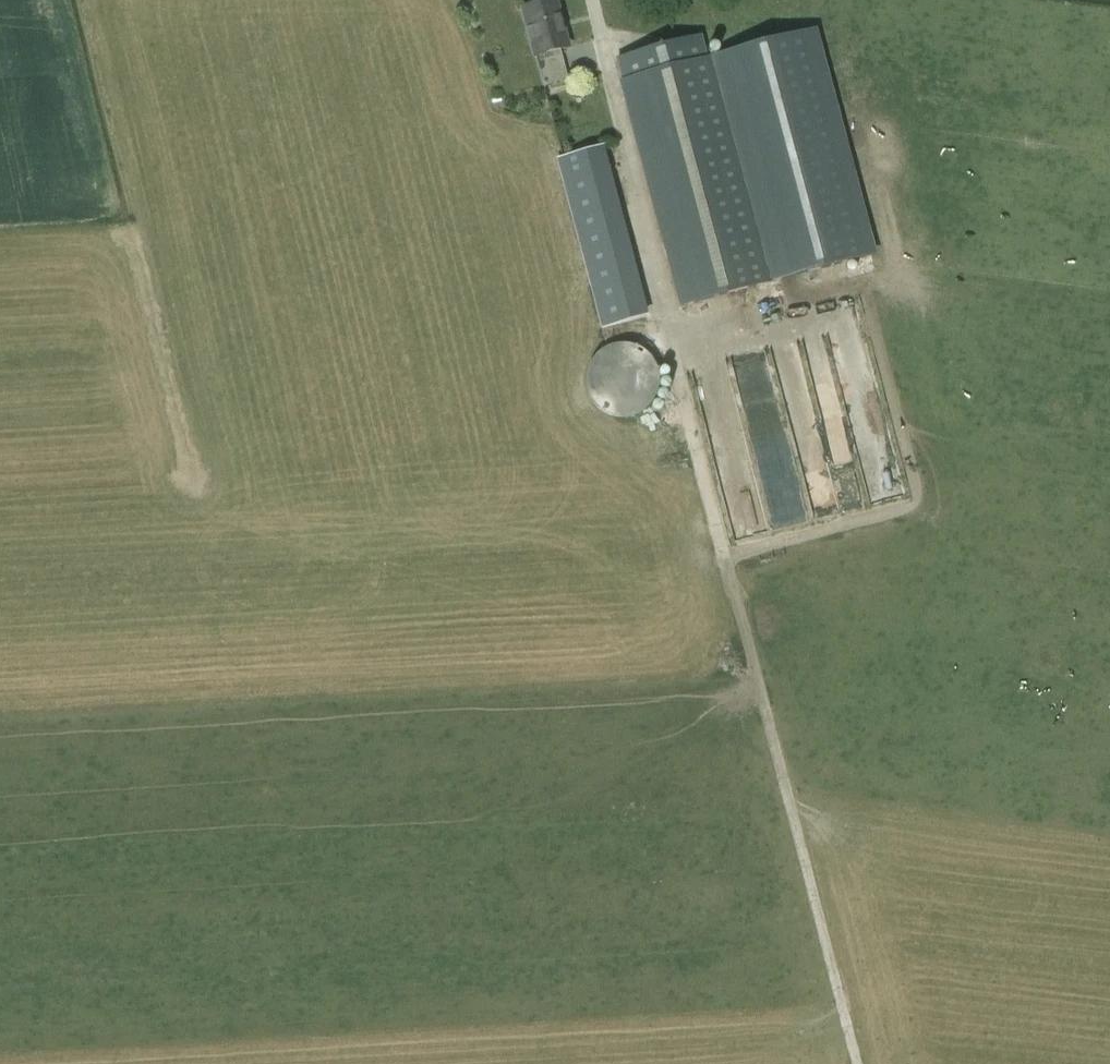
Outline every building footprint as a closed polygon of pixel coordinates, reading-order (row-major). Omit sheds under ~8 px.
[(542,87),(566,80),(559,51),(567,49),(554,1),(521,10),(534,58),(542,87)] [(680,307),(766,284),(867,257),(808,33),(707,60),(701,38),(615,61),(680,307)] [(556,160),(584,263),(602,331),(647,318),(630,251),(603,147),(556,160)] [(587,389),(588,392),(589,395),(590,397),(592,400),(593,402),(595,405),(597,407),(599,409),(602,411),(604,412),(607,414),(609,415),(612,416),(615,417),(618,417),(621,417),(624,418),(627,417),(629,417),(632,416),(635,415),(638,414),(640,413),(643,412),(645,410),(648,408),(650,406),(651,404),(653,401),(655,399),(656,396),(657,393),(658,391),(659,388),(659,385),(659,382),(659,379),(659,376),(658,373),(658,370),(657,368),(655,365),(654,362),(652,360),(651,358),(649,356),(646,354),(644,352),(642,350),(639,349),(636,348),(634,347),(631,346),(628,345),(625,345),(622,345),(619,345),(616,346),(613,346),(611,347),(608,348),(605,349),(603,351),(600,353),(598,355),(596,357),(594,359),(592,361),(591,364),(590,366),(588,369),(588,372),(587,375),(587,378),(586,381),(586,383),(587,386),(587,389)] [(740,377),(754,426),(783,418),(769,369),(740,377)] [(684,447),(676,434),(670,438),(655,413),(643,420),(666,458),(684,447)]
